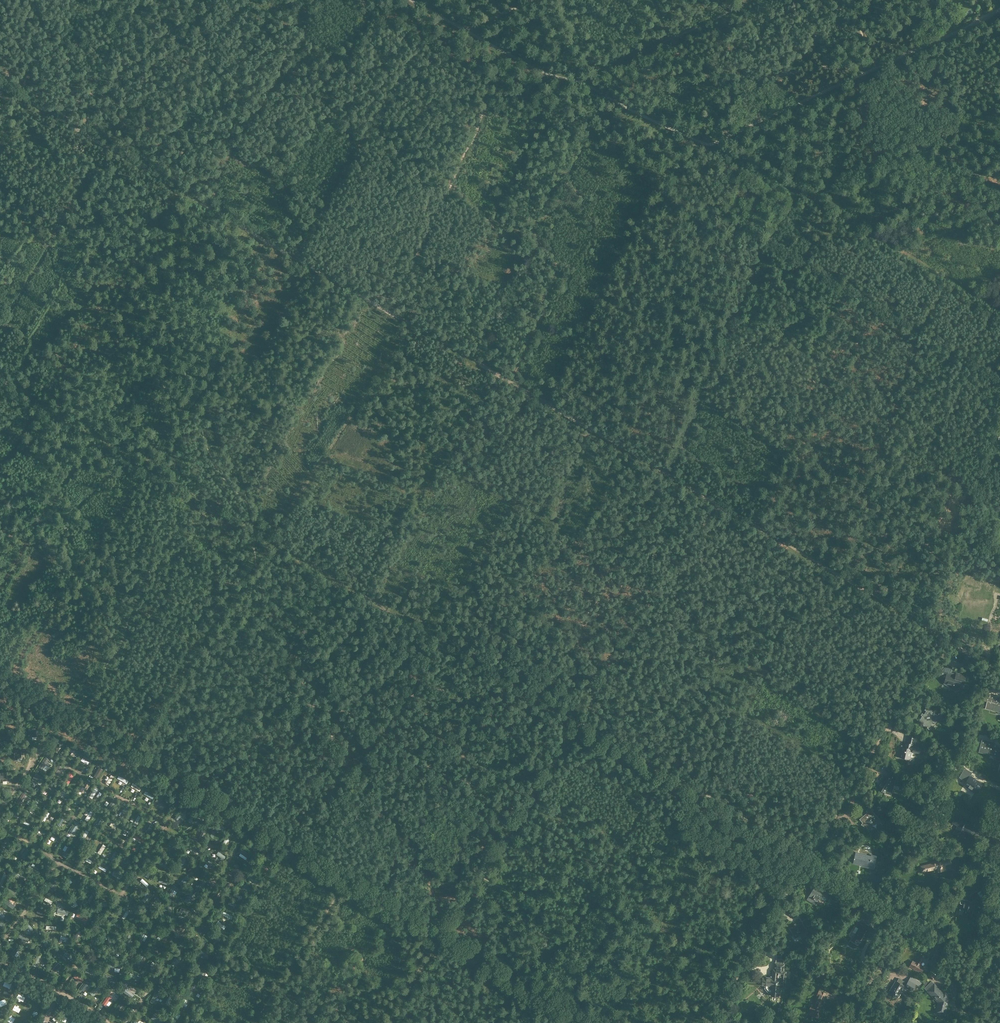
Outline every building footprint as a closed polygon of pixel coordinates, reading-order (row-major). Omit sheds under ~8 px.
[(943,670),(940,675),(944,677),(944,675),(947,676),(945,684),(945,683),(953,685),(953,686),(954,686),(953,687),(954,689),(955,690),(956,690),(957,690),(958,690),(959,689),(959,688),(960,684),(963,685),(964,681),(966,676),(956,673),(956,677),(950,675),(952,667),(946,665),(945,671),(943,670)] [(997,704),(994,703),(993,703),(995,696),(990,695),(989,697),(988,697),(985,709),(999,712),(999,711),(999,704),(997,703),(997,704)] [(979,699),(973,697),(970,704),(975,707),(979,699)] [(923,717),(922,716),(920,721),(923,723),(924,726),(930,730),(931,729),(930,722),(931,721),(934,723),(935,723),(936,721),(943,720),(943,721),(947,719),(946,713),(945,713),(941,714),(939,713),(938,716),(933,713),(932,713),(931,709),(926,707),(924,710),(926,711),(923,717)] [(0,734),(0,737),(3,741),(6,738),(7,740),(12,737),(10,735),(6,730),(0,734)] [(904,746),(901,745),(899,755),(911,758),(912,753),(922,755),(924,746),(916,744),(917,736),(909,734),(907,743),(904,742),(904,746)] [(61,747),(64,749),(67,745),(58,739),(56,742),(62,746),(61,747)] [(995,756),(995,759),(999,761),(999,749),(993,748),(995,742),(982,739),(979,752),(982,753),(982,752),(995,756)] [(81,754),(71,748),(70,751),(79,757),(81,754)] [(85,756),(83,759),(92,764),(93,761),(85,756)] [(39,767),(43,769),(49,760),(45,757),(39,767)] [(58,764),(53,774),(56,776),(62,767),(58,764)] [(974,778),(970,776),(972,773),(965,768),(959,777),(966,782),(964,785),(969,789),(977,794),(983,784),(974,778)] [(95,777),(98,779),(103,771),(100,769),(95,777)] [(69,784),(74,775),(71,773),(66,782),(69,784)] [(890,784),(891,785),(896,777),(891,774),(889,777),(886,776),(878,788),(886,793),(889,787),(889,786),(890,784)] [(111,775),(107,781),(106,781),(105,783),(109,786),(114,777),(111,775)] [(924,785),(914,779),(912,782),(921,788),(922,787),(924,785)] [(85,781),(84,781),(78,790),(82,793),(88,783),(87,783),(86,782),(85,782),(85,781)] [(22,792),(16,802),(20,804),(26,794),(22,792)] [(167,804),(158,798),(156,801),(165,807),(167,804)] [(35,800),(31,808),(34,810),(39,803),(35,800)] [(869,808),(866,811),(867,812),(869,814),(864,818),(863,817),(860,820),(868,828),(870,826),(871,827),(876,822),(878,824),(881,821),(873,811),(874,810),(871,806),(869,808)] [(84,818),(88,820),(94,811),(90,809),(84,818)] [(175,816),(178,819),(184,812),(181,810),(175,816)] [(46,811),(41,819),(45,821),(50,813),(46,811)] [(133,822),(137,824),(141,816),(138,814),(133,822)] [(968,833),(967,834),(972,837),(975,833),(978,835),(980,831),(970,824),(971,822),(958,814),(953,822),(958,825),(954,833),(960,837),(962,837),(965,831),(968,833)] [(61,816),(56,825),(59,827),(64,818),(61,816)] [(26,825),(27,823),(31,826),(33,822),(25,818),(23,822),(26,825)] [(95,826),(99,828),(104,820),(100,818),(95,826)] [(145,831),(148,833),(154,824),(150,822),(145,831)] [(74,823),(68,832),(72,835),(78,825),(74,823)] [(124,825),(121,829),(130,834),(132,830),(124,825)] [(89,831),(85,829),(81,838),(85,840),(89,831)] [(135,833),(133,836),(142,842),(145,838),(135,833)] [(97,852),(100,854),(106,846),(102,843),(97,852)] [(192,843),(190,848),(198,852),(201,847),(192,843)] [(841,848),(834,844),(831,849),(838,853),(841,848)] [(65,858),(72,849),(68,846),(62,855),(65,858)] [(249,855),(243,849),(240,852),(247,857),(249,855)] [(118,852),(115,850),(110,858),(113,860),(118,852)] [(97,859),(87,853),(85,857),(95,863),(97,859)] [(854,862),(854,864),(863,866),(869,867),(869,868),(874,869),(876,857),(872,856),(872,857),(857,853),(856,858),(855,858),(854,862)] [(922,872),(937,868),(938,872),(945,870),(944,865),(951,863),(949,857),(943,859),(943,861),(921,866),(922,872)] [(110,865),(100,860),(98,864),(107,870),(110,865)] [(122,873),(114,869),(112,872),(120,877),(122,873)] [(259,880),(250,873),(247,877),(256,884),(259,880)] [(186,876),(178,885),(181,888),(189,880),(186,876)] [(146,887),(149,884),(141,878),(139,880),(146,887)] [(820,897),(825,900),(830,891),(816,883),(807,899),(815,904),(820,897)] [(50,884),(48,888),(59,894),(61,891),(50,884)] [(173,884),(167,893),(171,895),(176,886),(173,884)] [(8,885),(6,888),(14,894),(16,891),(8,885)] [(141,899),(144,902),(151,895),(148,892),(141,899)] [(969,897),(968,901),(961,899),(961,900),(960,902),(960,903),(961,904),(962,904),(961,908),(964,909),(963,913),(971,915),(972,910),(973,907),(975,901),(980,898),(976,892),(971,895),(971,896),(969,897)] [(35,911),(32,914),(40,919),(42,916),(35,911)] [(88,916),(77,911),(76,915),(86,919),(88,916)] [(233,916),(223,911),(221,915),(231,920),(233,916)] [(805,912),(800,915),(803,921),(808,918),(805,912)] [(869,925),(865,923),(867,920),(861,917),(856,927),(858,928),(851,940),(854,942),(856,939),(860,941),(869,925)] [(226,927),(217,920),(214,923),(224,930),(226,927)] [(801,922),(790,929),(795,938),(806,931),(801,922)] [(203,934),(205,930),(196,924),(193,928),(203,934)] [(141,932),(138,940),(142,942),(146,934),(141,932)] [(213,932),(211,935),(219,941),(222,938),(213,932)] [(28,938),(19,933),(18,936),(27,941),(28,938)] [(15,945),(9,953),(13,956),(19,948),(15,945)] [(199,949),(197,952),(206,958),(208,955),(199,949)] [(66,951),(64,954),(70,959),(72,956),(66,951)] [(141,952),(135,961),(138,963),(145,954),(141,952)] [(36,954),(32,964),(36,966),(41,956),(36,954)] [(915,962),(913,961),(910,966),(917,970),(917,971),(921,973),(925,968),(920,965),(925,956),(921,954),(915,962)] [(931,960),(936,963),(939,958),(934,955),(931,960)] [(58,962),(52,968),(56,972),(62,965),(58,962)] [(779,997),(780,987),(785,987),(787,970),(784,970),(785,963),(775,962),(774,969),(773,978),(763,977),(762,986),(768,986),(768,987),(770,990),(771,990),(771,996),(779,997)] [(843,968),(836,964),(833,971),(840,974),(843,968)] [(197,976),(201,979),(206,969),(202,967),(197,976)] [(130,974),(128,978),(139,982),(141,978),(130,974)] [(894,987),(890,993),(897,997),(900,993),(899,992),(903,985),(905,987),(912,991),(916,984),(909,980),(907,983),(899,978),(897,982),(896,981),(893,986),(894,987)] [(86,979),(80,988),(83,990),(90,982),(86,979)] [(186,991),(189,993),(194,985),(191,983),(186,991)] [(97,984),(89,992),(92,995),(100,987),(97,984)] [(943,993),(934,984),(927,991),(937,1001),(939,1001),(937,1008),(936,1008),(935,1013),(938,1014),(938,1013),(945,1015),(947,1006),(945,1005),(946,1002),(947,1001),(948,1001),(948,1000),(947,1000),(947,999),(946,999),(947,998),(949,996),(945,992),(943,993)] [(123,990),(131,996),(134,992),(126,987),(123,990)] [(818,1018),(822,1009),(819,1008),(826,993),(819,990),(813,1005),(811,1004),(809,1010),(811,1011),(809,1015),(818,1018)] [(152,1003),(158,993),(154,991),(148,1001),(152,1003)] [(108,994),(101,1003),(105,1005),(111,996),(108,994)] [(184,1010),(188,1003),(183,1000),(179,1008),(184,1010)] [(153,1014),(151,1018),(160,1022),(162,1020),(153,1014)]
